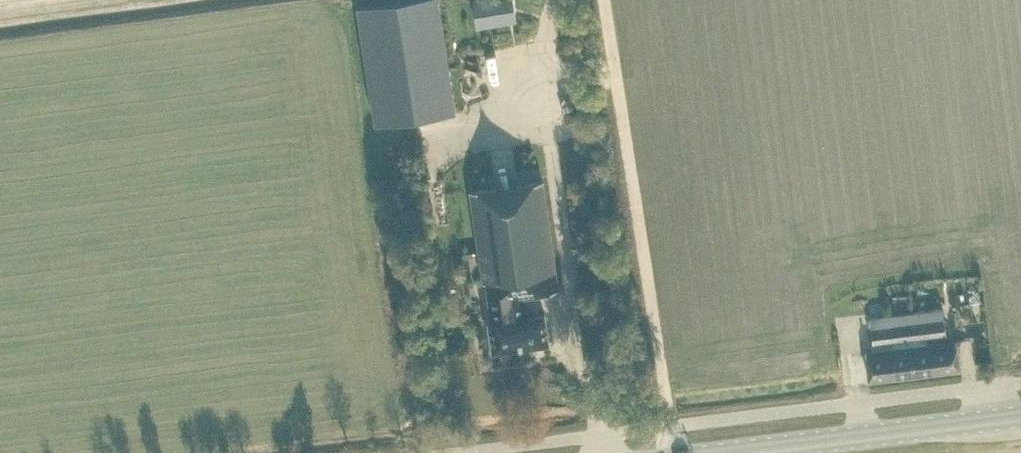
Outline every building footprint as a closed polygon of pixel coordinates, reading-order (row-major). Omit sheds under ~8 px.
[(456,108),(442,0),(361,0),(376,118),(456,108)] [(473,6),(477,28),(506,23),(502,1),(473,6)] [(524,294),(559,289),(543,180),(469,191),(482,282),(485,281),(491,319),(487,319),(491,350),(550,341),(545,312),(527,314),(524,294)] [(945,333),(943,319),(942,306),(906,311),(908,324),(909,338),(908,338),(909,346),(910,346),(914,373),(959,367),(955,340),(927,344),(926,336),(945,333)] [(909,338),(908,324),(906,311),(870,315),(873,342),(908,338),(909,338)] [(868,379),(914,373),(910,346),(909,346),(865,351),(868,379)]
